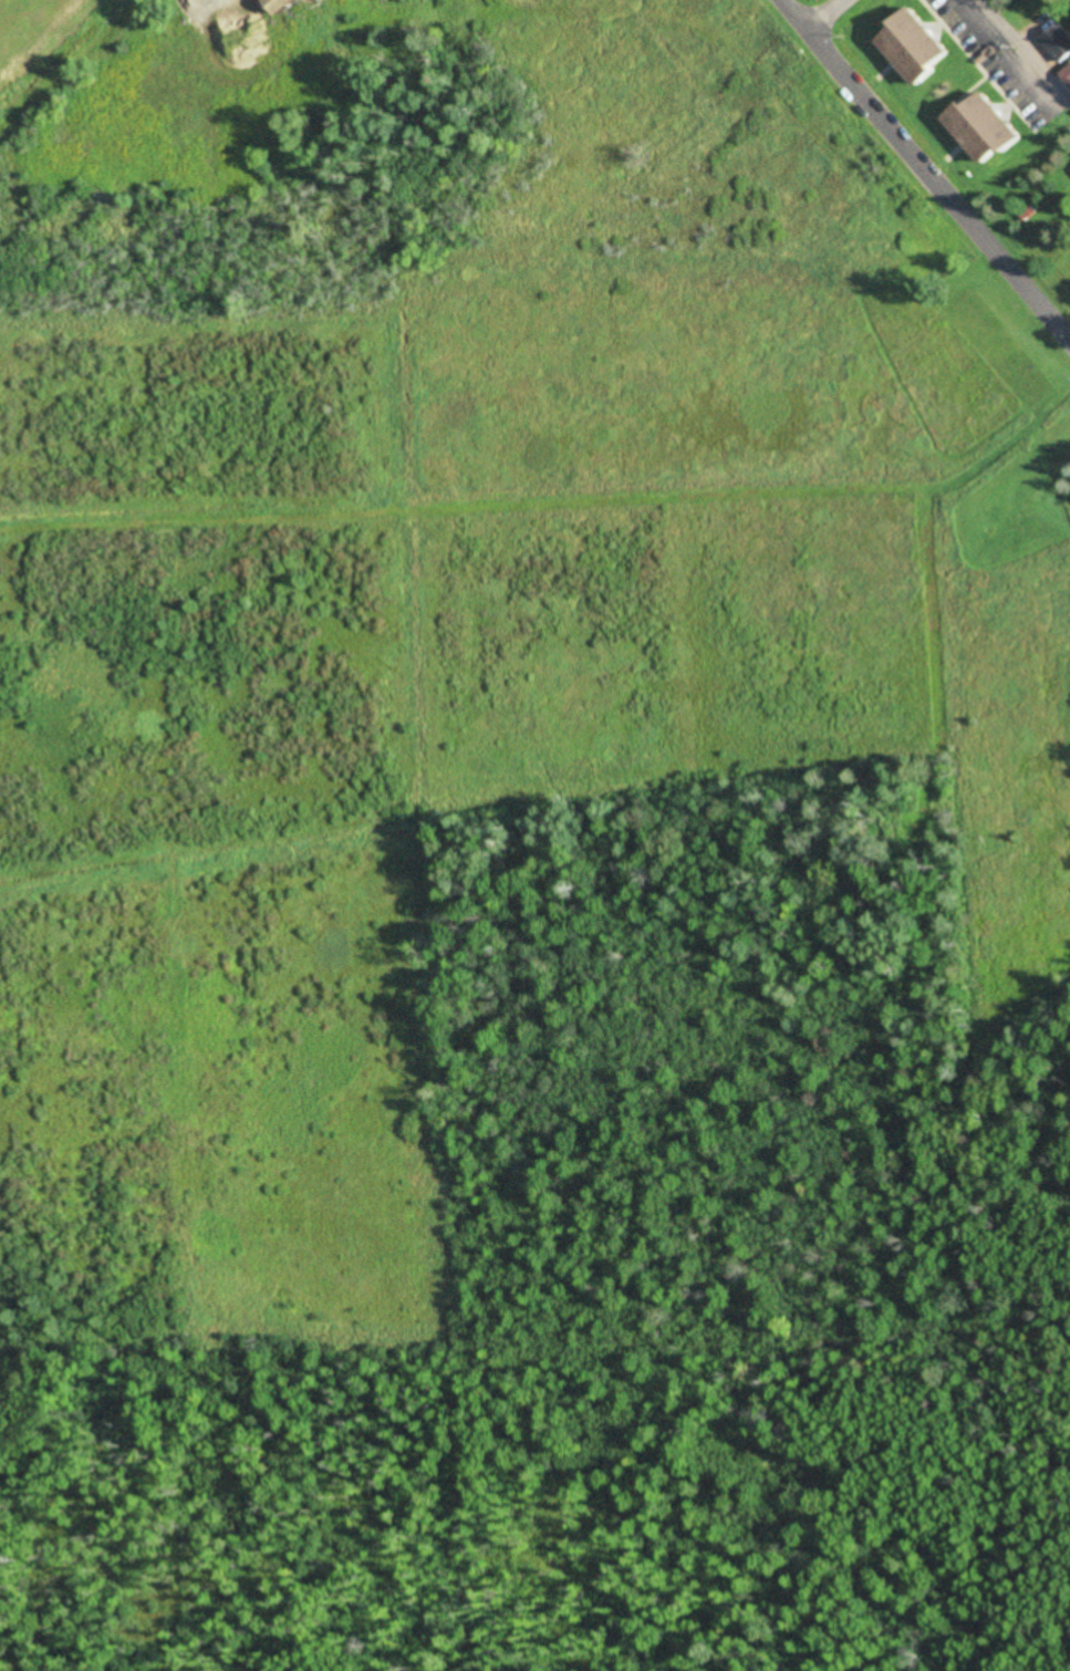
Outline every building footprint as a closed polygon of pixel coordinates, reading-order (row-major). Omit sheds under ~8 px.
[(299,0),(269,0),(283,15),(299,0)] [(882,36),(920,86),(958,57),(920,8),(882,36)] [(1069,87),(1069,65),(1061,69),(1069,87)] [(988,166),(1026,137),(989,88),(951,117),(988,166)]
